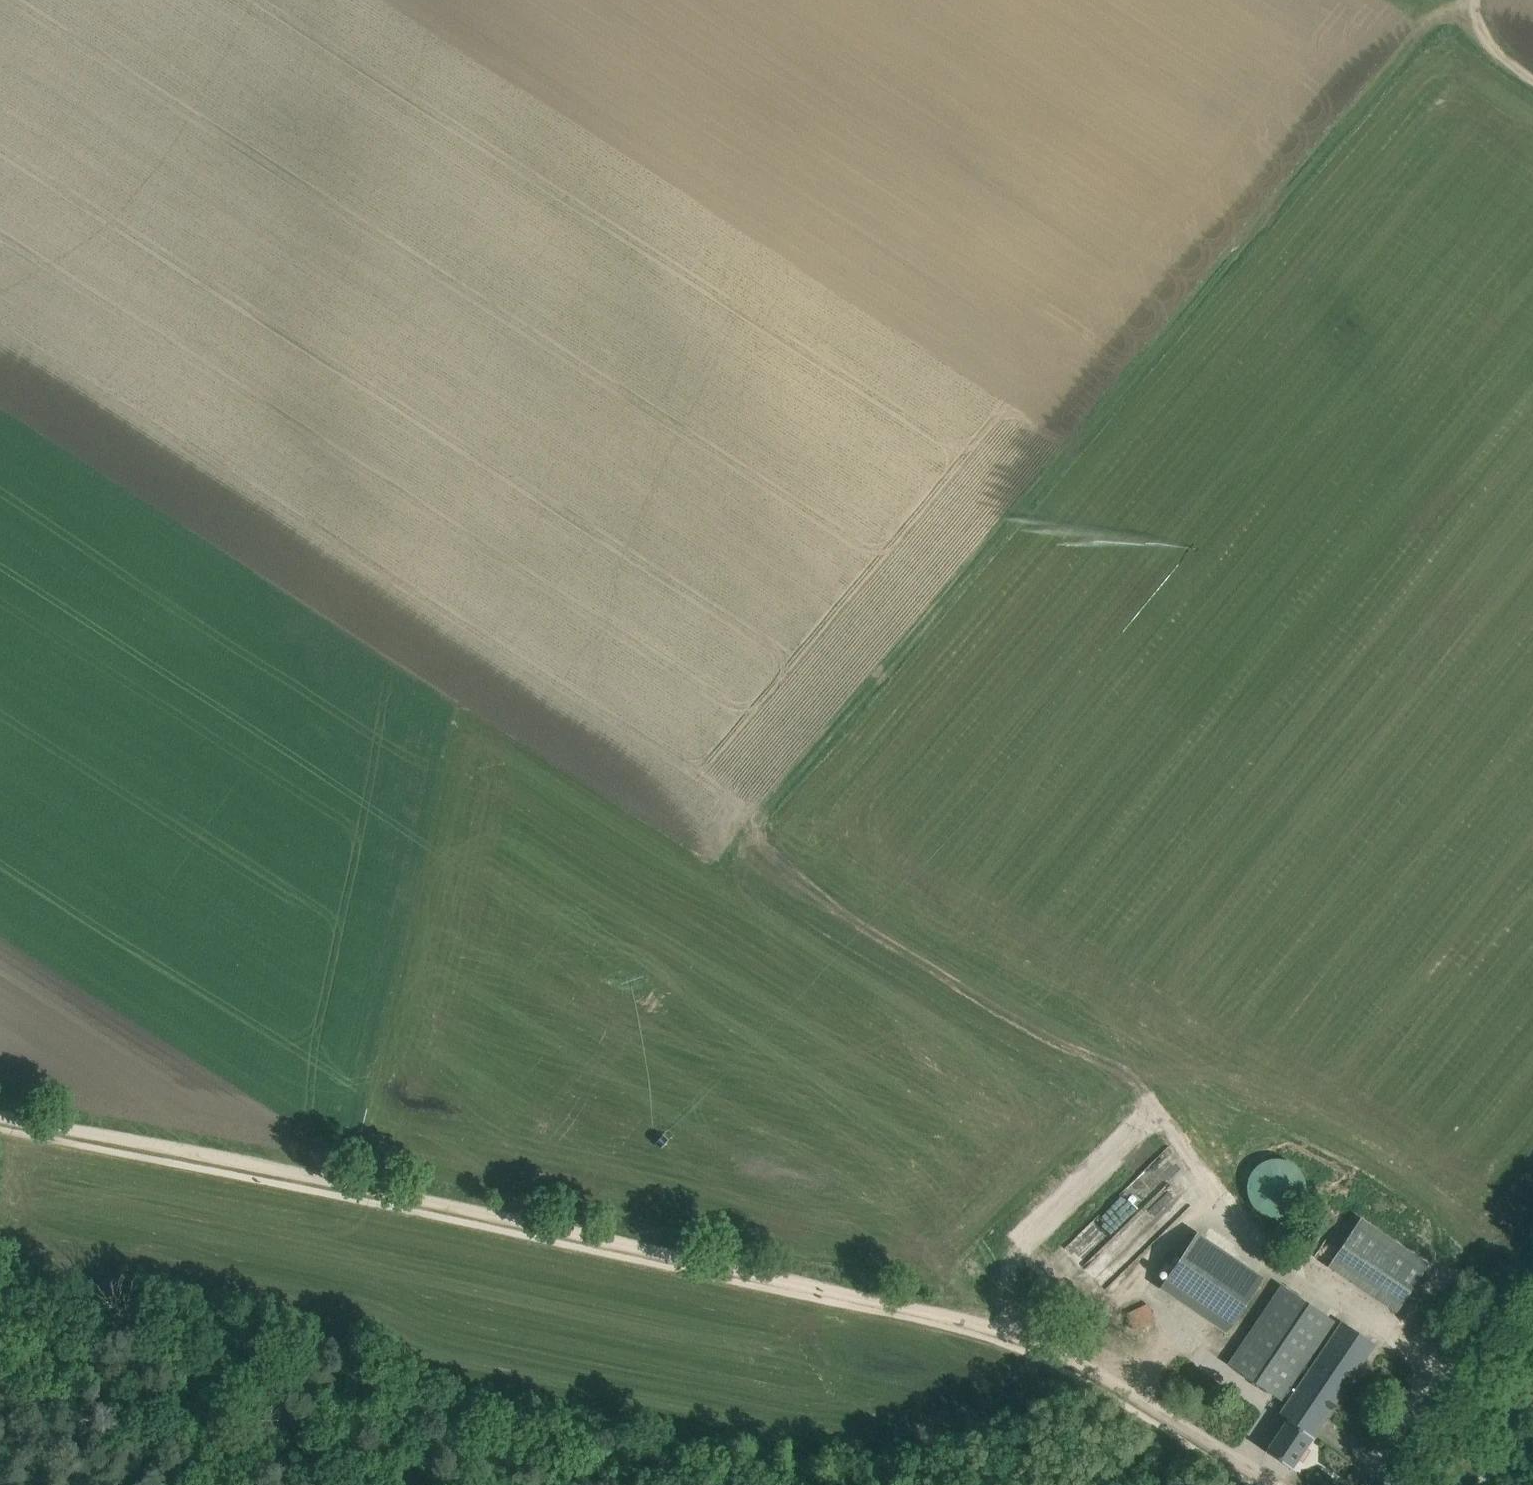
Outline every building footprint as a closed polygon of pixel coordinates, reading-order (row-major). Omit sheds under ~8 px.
[(1306,1193),(1306,1186),(1304,1178),(1302,1172),(1297,1166),(1292,1162),(1285,1159),(1279,1158),(1271,1158),(1265,1160),(1260,1164),(1255,1168),(1250,1173),(1247,1178),(1247,1183),(1247,1191),(1249,1199),(1253,1205),(1258,1211),(1265,1215),(1275,1216),(1284,1215),(1288,1214),(1297,1209),(1301,1204),(1305,1198),(1306,1193)] [(1328,1266),(1398,1310),(1430,1261),(1360,1216),(1328,1266)] [(1162,1288),(1227,1332),(1263,1277),(1198,1233),(1162,1288)] [(1332,1321),(1282,1286),(1230,1365),(1280,1398),(1285,1392),(1291,1396),(1279,1414),(1287,1419),(1266,1451),(1292,1469),(1313,1437),(1313,1436),(1375,1344),(1341,1321),(1310,1368),(1303,1363),(1332,1321)] [(1156,1319),(1149,1304),(1127,1315),(1134,1329),(1156,1319)]
